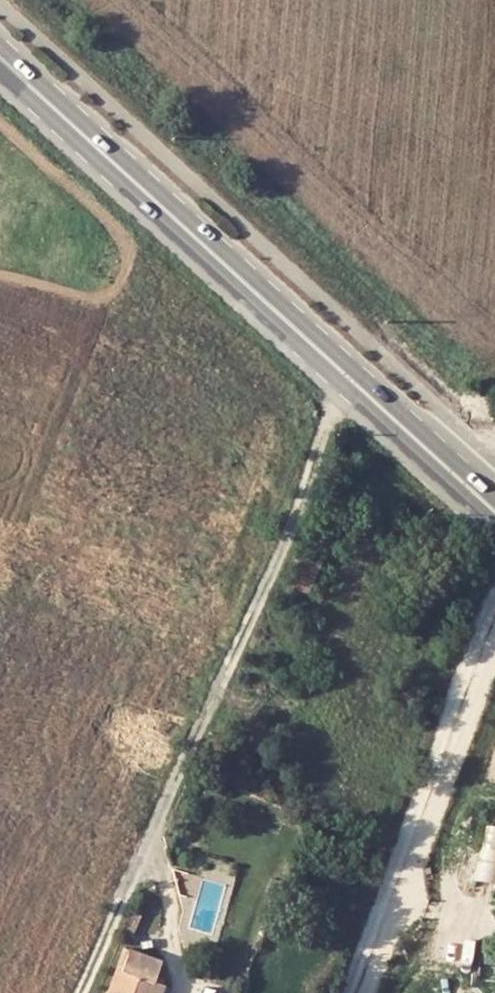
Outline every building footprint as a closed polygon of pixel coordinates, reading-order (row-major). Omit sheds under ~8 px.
[(435,352),(428,361),(441,373),(449,364),(435,352)] [(489,825),(482,872),(494,874),(494,826),(489,825)] [(106,992),(159,992),(162,987),(152,984),(160,960),(122,947),(106,992)]
